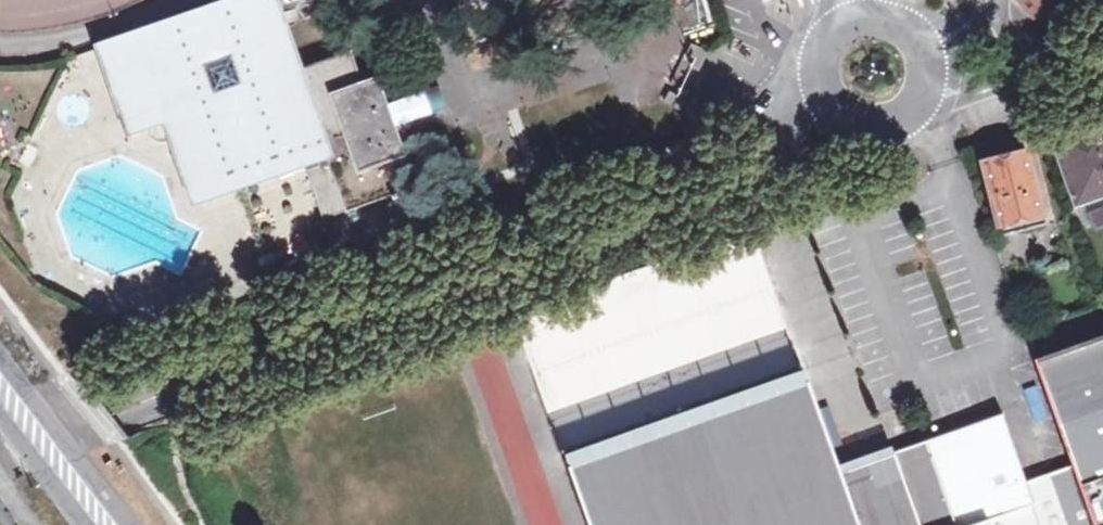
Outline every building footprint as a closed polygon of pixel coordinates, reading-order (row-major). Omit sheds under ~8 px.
[(390,104),(379,74),(361,81),(350,51),(298,69),(283,26),(273,0),(231,0),(98,48),(129,136),(164,124),(191,204),(302,165),(324,220),(400,192),(388,162),(409,154),(400,129),(390,104)] [(1031,17),(1080,0),(1017,0),(1031,17)] [(705,50),(710,52),(712,49),(685,38),(681,48),(702,56),(705,50)] [(390,104),(400,129),(435,115),(431,104),(426,91),(390,104)] [(684,113),(685,110),(678,107),(681,101),(658,92),(655,100),(684,113)] [(1102,192),(1102,118),(1053,134),(1077,200),(1102,192)] [(1045,212),(1029,151),(982,163),(998,224),(1045,212)] [(1102,224),(1102,206),(1086,210),(1090,227),(1102,224)] [(1030,311),(1034,322),(1049,317),(1045,306),(1030,311)] [(1032,360),(1068,463),(1045,471),(1021,479),(998,414),(944,433),(920,441),(912,444),(869,459),(834,471),(805,386),(570,468),(590,524),(1102,524),(1102,335),(1032,360)]
